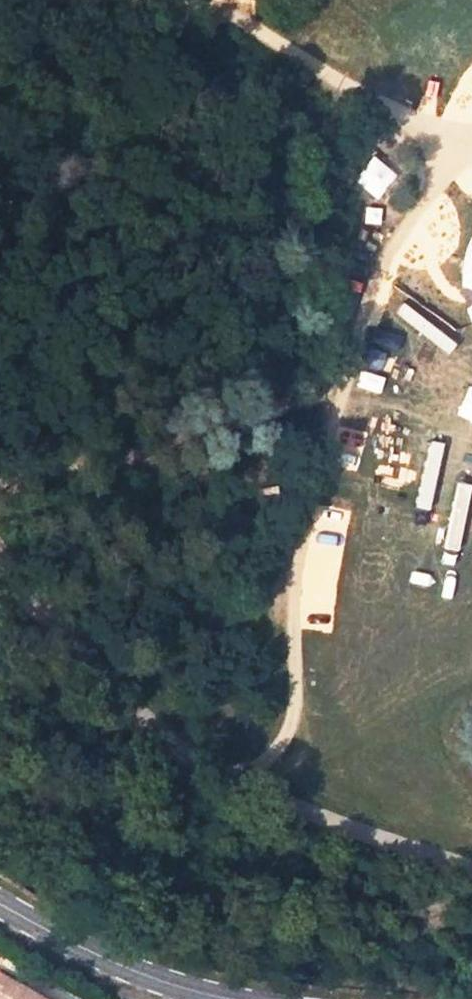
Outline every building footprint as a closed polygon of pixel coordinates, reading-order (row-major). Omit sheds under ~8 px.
[(0,972),(0,998),(47,998),(37,992),(0,972)]
